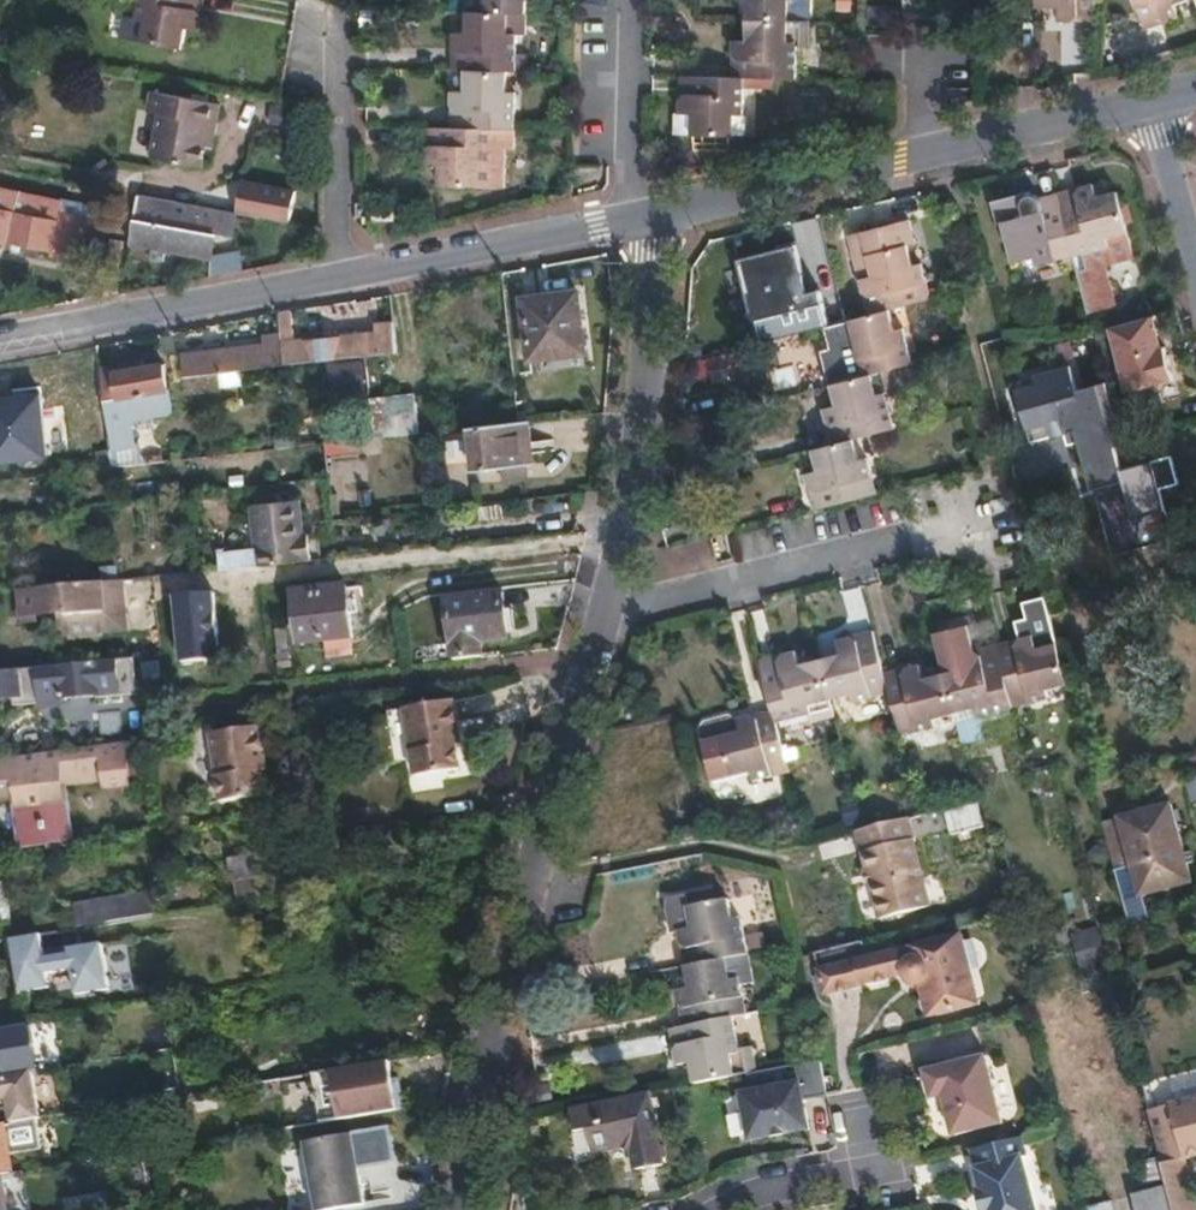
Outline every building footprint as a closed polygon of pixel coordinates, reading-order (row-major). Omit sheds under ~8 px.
[(133,19),(120,16),(116,40),(178,52),(182,30),(197,32),(201,13),(186,9),(188,0),(137,0),(133,19)] [(203,0),(188,0),(186,9),(201,13),(203,0)] [(461,20),(520,22),(521,0),(461,0),(461,20)] [(737,22),(780,23),(780,0),(724,0),(737,1),(737,22)] [(1034,7),(1056,8),(1056,21),(1069,21),(1077,15),(1077,8),(1095,9),(1095,0),(1035,0),(1034,7)] [(1139,23),(1155,18),(1157,25),(1166,28),(1177,24),(1173,11),(1195,3),(1194,0),(1130,0),(1139,23)] [(1069,21),(1095,22),(1095,9),(1077,8),(1077,15),(1069,21)] [(1155,18),(1139,23),(1143,36),(1166,28),(1157,25),(1155,18)] [(520,22),(461,20),(461,38),(446,38),(446,53),(451,58),(460,59),(459,77),(501,77),(509,78),(509,41),(520,40),(520,22)] [(736,79),(790,80),(790,40),(780,40),(780,23),(737,22),(737,42),(723,42),(723,56),(729,63),(736,63),(736,79)] [(446,53),(445,77),(459,77),(460,59),(451,58),(446,53)] [(723,79),(736,79),(736,63),(729,63),(723,56),(723,79)] [(501,77),(459,77),(459,95),(444,94),(444,115),(458,115),(459,131),(486,132),(508,132),(509,96),(500,95),(501,77)] [(678,91),(672,97),(672,110),(668,110),(668,132),(726,133),(726,111),(735,111),(736,79),(723,79),(686,78),(686,92),(678,91)] [(686,78),(672,78),(672,97),(678,91),(686,92),(686,78)] [(208,125),(215,126),(219,106),(150,93),(146,113),(159,116),(151,158),(201,167),(205,147),(208,125)] [(444,115),(444,131),(459,131),(458,115),(444,115)] [(211,148),(215,126),(208,125),(205,147),(211,148)] [(424,150),(419,155),(419,170),(433,170),(433,191),(474,192),(475,171),(485,171),(486,132),(459,131),(444,131),(434,131),(434,150),(424,150)] [(434,131),(420,131),(419,155),(424,150),(434,150),(434,131)] [(1079,201),(1057,208),(1071,258),(1087,313),(1119,304),(1108,265),(1137,257),(1130,232),(1119,191),(1101,196),(1096,181),(1083,186),(1077,194),(1079,201)] [(272,220),(292,223),(297,192),(244,182),(238,214),(244,215),(272,220)] [(1083,186),(1054,194),(1057,208),(1079,201),(1077,194),(1083,186)] [(1010,223),(1020,261),(1041,256),(1044,266),(1071,258),(1057,208),(1047,210),(1045,200),(1044,199),(1044,198),(1043,198),(1043,197),(1041,196),(1040,196),(1038,195),(1036,196),(1035,191),(998,201),(1004,224),(1010,223)] [(1045,200),(1047,210),(1057,208),(1054,194),(1043,198),(1044,198),(1044,199),(1045,200)] [(137,195),(129,243),(152,247),(164,249),(210,257),(214,234),(232,237),(237,214),(137,195)] [(13,212),(16,200),(0,198),(0,210),(13,212)] [(0,210),(0,237),(50,246),(48,261),(77,266),(89,209),(57,203),(54,220),(13,212),(0,210)] [(386,223),(387,215),(364,214),(364,222),(386,223)] [(912,214),(858,229),(863,252),(868,272),(856,275),(859,288),(867,293),(872,291),(877,311),(933,296),(922,257),(914,260),(908,240),(918,236),(912,214)] [(858,229),(846,232),(856,275),(868,272),(863,252),(858,229)] [(805,240),(742,257),(763,340),(827,323),(805,240)] [(164,249),(152,247),(150,259),(162,261),(164,249)] [(867,293),(859,288),(865,315),(877,311),(872,291),(867,293)] [(587,352),(582,293),(525,299),(530,356),(587,352)] [(865,315),(847,319),(852,340),(840,343),(843,357),(851,360),(857,359),(861,377),(894,367),(912,363),(903,323),(895,326),(890,308),(877,311),(865,315)] [(1150,316),(1109,327),(1127,391),(1171,379),(1163,347),(1159,348),(1150,316)] [(396,350),(393,319),(374,321),(375,329),(282,340),(284,363),(364,354),(396,350)] [(282,340),(281,332),(265,335),(266,342),(184,351),(185,374),(188,374),(223,370),(284,363),(282,340)] [(851,360),(843,357),(849,380),(861,377),(857,359),(851,360)] [(146,360),(98,369),(106,437),(133,431),(131,419),(173,411),(164,364),(147,367),(146,360)] [(338,400),(369,396),(364,360),(333,364),(338,400)] [(792,363),(770,369),(775,388),(797,382),(792,363)] [(849,380),(829,385),(833,402),(822,405),(825,417),(835,424),(840,423),(844,441),(854,439),(895,428),(887,396),(901,392),(894,367),(861,377),(849,380)] [(1040,387),(1028,391),(1039,430),(1051,427),(1054,438),(1068,435),(1071,426),(1069,418),(1085,415),(1073,369),(1038,379),(1040,387)] [(223,370),(188,374),(190,393),(225,389),(223,370)] [(1039,430),(1028,391),(1020,392),(1030,432),(1039,430)] [(0,396),(0,464),(44,459),(37,392),(0,396)] [(374,438),(417,433),(413,394),(369,399),(374,438)] [(1089,429),(1085,415),(1069,418),(1071,426),(1068,435),(1089,429)] [(835,424),(825,417),(831,445),(844,441),(840,423),(835,424)] [(545,453),(542,419),(519,422),(497,424),(500,458),(545,453)] [(1120,424),(1124,438),(1138,434),(1134,420),(1120,424)] [(106,437),(108,451),(135,446),(133,431),(106,437)] [(360,435),(324,442),(328,460),(363,453),(360,435)] [(827,505),(878,491),(868,454),(859,456),(854,439),(844,441),(831,445),(814,450),(819,468),(806,472),(809,486),(819,490),(823,489),(827,505)] [(500,469),(504,484),(531,478),(527,462),(500,469)] [(809,486),(815,508),(827,505),(823,489),(819,490),(809,486)] [(252,528),(298,523),(296,498),(249,502),(252,528)] [(299,533),(298,523),(252,528),(256,567),(293,563),(309,561),(305,532),(299,533)] [(121,613),(117,583),(19,593),(22,611),(23,617),(34,616),(56,614),(63,614),(65,634),(66,637),(95,634),(93,617),(121,613)] [(351,637),(346,586),(290,592),(296,643),(351,637)] [(446,599),(453,660),(480,657),(477,640),(506,638),(502,594),(446,599)] [(23,617),(22,611),(17,611),(18,624),(35,622),(34,616),(23,617)] [(122,631),(121,613),(93,617),(95,634),(122,631)] [(58,635),(65,634),(63,614),(56,614),(58,635)] [(952,708),(961,741),(984,735),(978,711),(1014,702),(1001,652),(985,657),(983,649),(974,644),(966,617),(930,626),(941,668),(952,708)] [(863,643),(877,639),(874,625),(853,630),(860,635),(863,643)] [(1001,652),(1014,702),(1051,692),(1048,683),(1067,678),(1061,655),(1056,638),(1039,643),(1035,628),(1022,632),(1016,641),(1018,648),(1001,652)] [(821,654),(832,696),(854,690),(856,697),(890,688),(877,639),(863,643),(860,635),(853,630),(840,634),(844,648),(821,654)] [(997,638),(1001,652),(1018,648),(1016,641),(1022,632),(997,638)] [(985,657),(1001,652),(997,638),(974,644),(983,649),(985,657)] [(813,700),(832,696),(821,654),(802,659),(798,645),(784,648),(779,656),(781,664),(765,668),(775,707),(777,717),(814,708),(813,700)] [(779,656),(784,648),(761,654),(765,668),(781,664),(779,656)] [(0,671),(0,697),(11,696),(12,703),(40,700),(40,693),(59,691),(60,698),(97,694),(97,697),(137,693),(133,657),(0,671)] [(935,714),(952,708),(941,668),(924,673),(920,659),(908,662),(903,669),(905,677),(891,682),(904,731),(937,722),(935,714)] [(888,668),(891,682),(905,677),(903,669),(908,662),(888,668)] [(461,742),(456,698),(387,708),(393,755),(413,761),(415,775),(460,769),(456,743),(461,742)] [(761,725),(778,721),(777,717),(775,707),(751,714),(758,716),(761,725)] [(754,778),(790,769),(778,721),(761,725),(758,716),(751,714),(739,717),(742,731),(721,737),(723,743),(730,770),(731,775),(752,770),(754,778)] [(267,770),(262,726),(220,732),(219,723),(201,726),(198,735),(196,745),(196,753),(198,766),(202,774),(206,782),(211,792),(213,801),(264,794),(261,772),(267,770)] [(141,738),(122,741),(126,773),(147,770),(141,738)] [(0,757),(0,800),(17,797),(21,830),(49,825),(44,785),(105,775),(126,773),(122,741),(7,756),(0,757)] [(718,773),(730,770),(723,743),(710,747),(718,773)] [(127,782),(126,773),(105,775),(107,785),(127,782)] [(1191,803),(1195,802),(1195,776),(1187,778),(1191,803)] [(982,826),(977,800),(944,808),(950,834),(982,826)] [(1139,812),(1102,823),(1114,871),(1132,865),(1137,885),(1140,896),(1191,882),(1172,804),(1150,810),(1151,815),(1142,817),(1141,812),(1139,812)] [(915,837),(910,817),(866,828),(855,831),(860,851),(863,850),(880,915),(929,903),(912,838),(915,837)] [(49,825),(21,830),(24,847),(52,843),(49,825)] [(291,848),(262,853),(265,875),(266,879),(295,875),(291,848)] [(265,875),(262,853),(226,858),(229,880),(265,875)] [(261,898),(264,897),(269,897),(266,879),(265,875),(229,880),(232,903),(261,898)] [(169,908),(166,888),(91,899),(94,921),(168,909),(169,908)] [(679,927),(680,933),(743,919),(742,914),(734,916),(729,894),(690,903),(688,891),(669,896),(668,906),(672,928),(679,927)] [(148,917),(94,926),(101,966),(154,958),(148,917)] [(743,919),(680,933),(682,939),(691,945),(697,943),(702,962),(751,951),(743,919)] [(861,942),(815,953),(825,992),(902,973),(906,972),(908,976),(910,979),(913,982),(918,985),(923,985),(925,989),(931,1014),(980,1002),(963,934),(868,957),(864,941),(861,942)] [(682,939),(687,964),(702,962),(697,943),(691,945),(682,939)] [(687,964),(691,978),(692,984),(676,988),(679,1001),(688,1006),(694,1005),(697,1020),(749,1009),(744,983),(757,980),(751,951),(702,962),(687,964)] [(906,972),(902,973),(904,978),(905,980),(909,985),(914,988),(918,989),(925,989),(923,985),(918,985),(913,982),(910,979),(908,976),(906,972)] [(679,1001),(683,1022),(697,1020),(694,1005),(688,1006),(679,1001)] [(692,1062),(695,1080),(746,1071),(756,1069),(750,1042),(739,1044),(733,1015),(685,1024),(684,1024),(684,1025),(687,1039),(679,1040),(675,1048),(675,1049),(678,1064),(692,1062)] [(684,1024),(670,1027),(675,1049),(675,1048),(679,1040),(687,1039),(684,1025),(684,1024)] [(41,1070),(37,1026),(0,1029),(0,1074),(41,1070)] [(1003,1120),(987,1054),(927,1069),(934,1097),(945,1094),(954,1132),(1003,1120)] [(803,1098),(828,1093),(822,1056),(795,1061),(799,1082),(740,1092),(749,1138),(808,1127),(803,1098)] [(307,1073),(314,1123),(398,1111),(395,1091),(388,1092),(387,1080),(384,1062),(307,1073)] [(393,1079),(387,1080),(388,1092),(395,1091),(393,1079)] [(663,1162),(650,1089),(593,1100),(573,1104),(578,1129),(591,1127),(596,1149),(626,1142),(634,1149),(637,1167),(663,1162)] [(1165,1184),(1171,1209),(1195,1209),(1195,1204),(1184,1158),(1195,1155),(1195,1096),(1148,1109),(1167,1183),(1165,1184)] [(0,1176),(11,1174),(8,1154),(40,1149),(35,1119),(3,1124),(0,1124),(0,1176)] [(349,1134),(300,1142),(310,1209),(323,1209),(360,1204),(349,1134)] [(974,1146),(984,1186),(979,1187),(985,1209),(1037,1209),(1027,1174),(1032,1173),(1022,1134),(974,1146)] [(933,1176),(976,1169),(974,1157),(931,1164),(933,1176)] [(1165,1184),(1130,1192),(1134,1209),(1171,1209),(1165,1184)]
